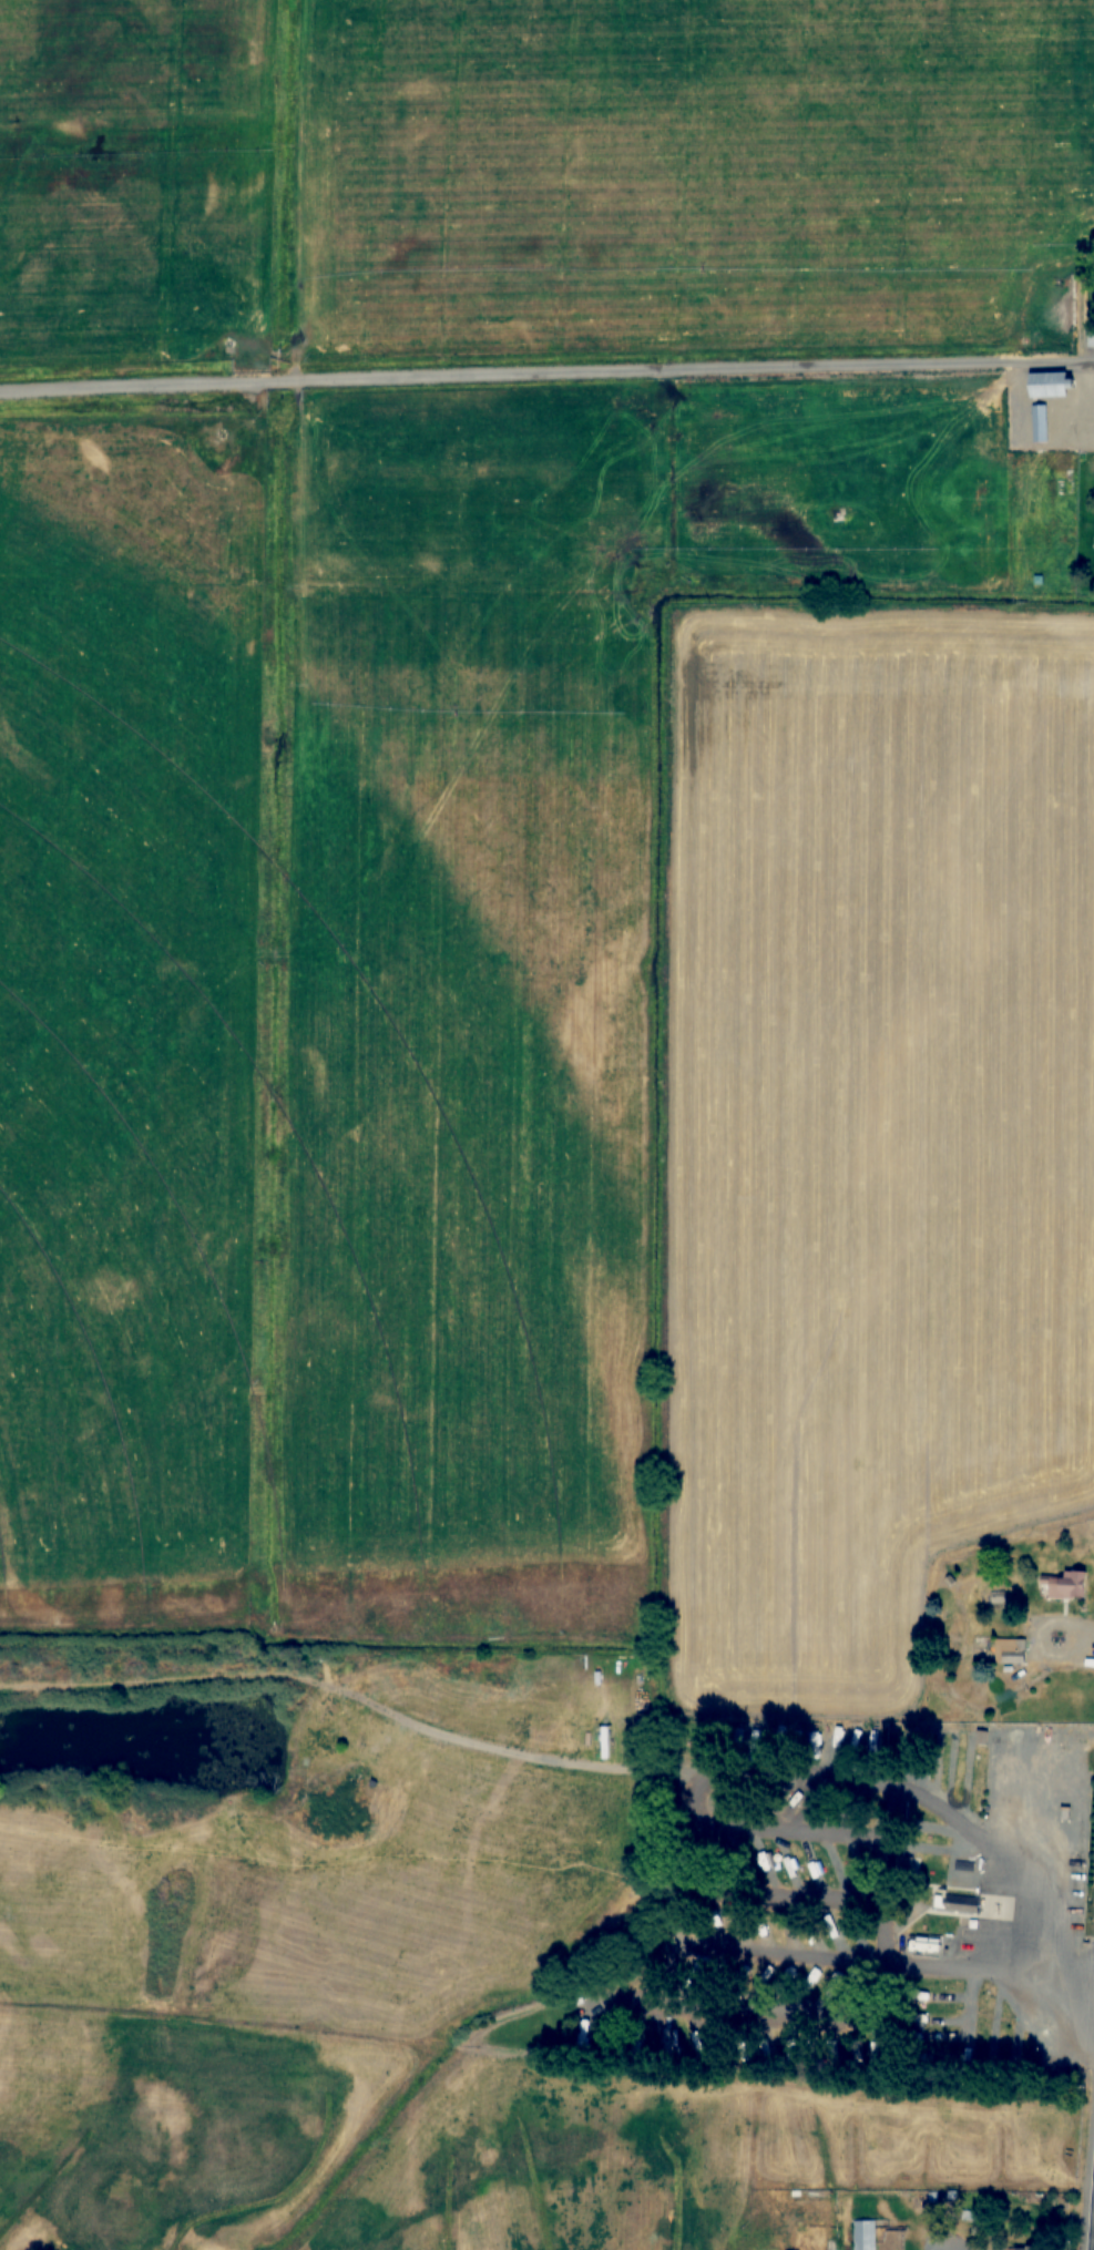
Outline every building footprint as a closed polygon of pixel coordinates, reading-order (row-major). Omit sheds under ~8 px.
[(1070,373),(1030,373),(1030,397),(1070,397),(1070,373)] [(1015,402),(1015,440),(1030,440),(1030,402),(1015,402)] [(1086,1572),(1065,1572),(1065,1577),(1042,1577),(1042,1598),(1086,1598),(1086,1572)] [(1023,1598),(1031,1598),(1031,1605),(1056,1606),(1056,1587),(1064,1587),(1067,1583),(1067,1577),(1065,1574),(1060,1574),(1056,1575),(1056,1579),(1024,1578),(1023,1598)] [(1026,1664),(1026,1639),(996,1639),(996,1664),(1026,1664)] [(599,1758),(609,1758),(609,1727),(599,1727),(599,1758)] [(788,1844),(778,1848),(788,1871),(798,1867),(788,1844)] [(806,1856),(813,1881),(821,1879),(814,1854),(806,1856)] [(979,1894),(943,1894),(943,1911),(979,1911),(979,1894)] [(959,1898),(958,1915),(929,1913),(930,1895),(959,1898)] [(750,1934),(744,1911),(733,1914),(739,1937),(750,1934)] [(853,2223),(855,2249),(836,2249),(835,2223),(853,2223)] [(882,2233),(883,2249),(860,2249),(859,2233),(882,2233)]
